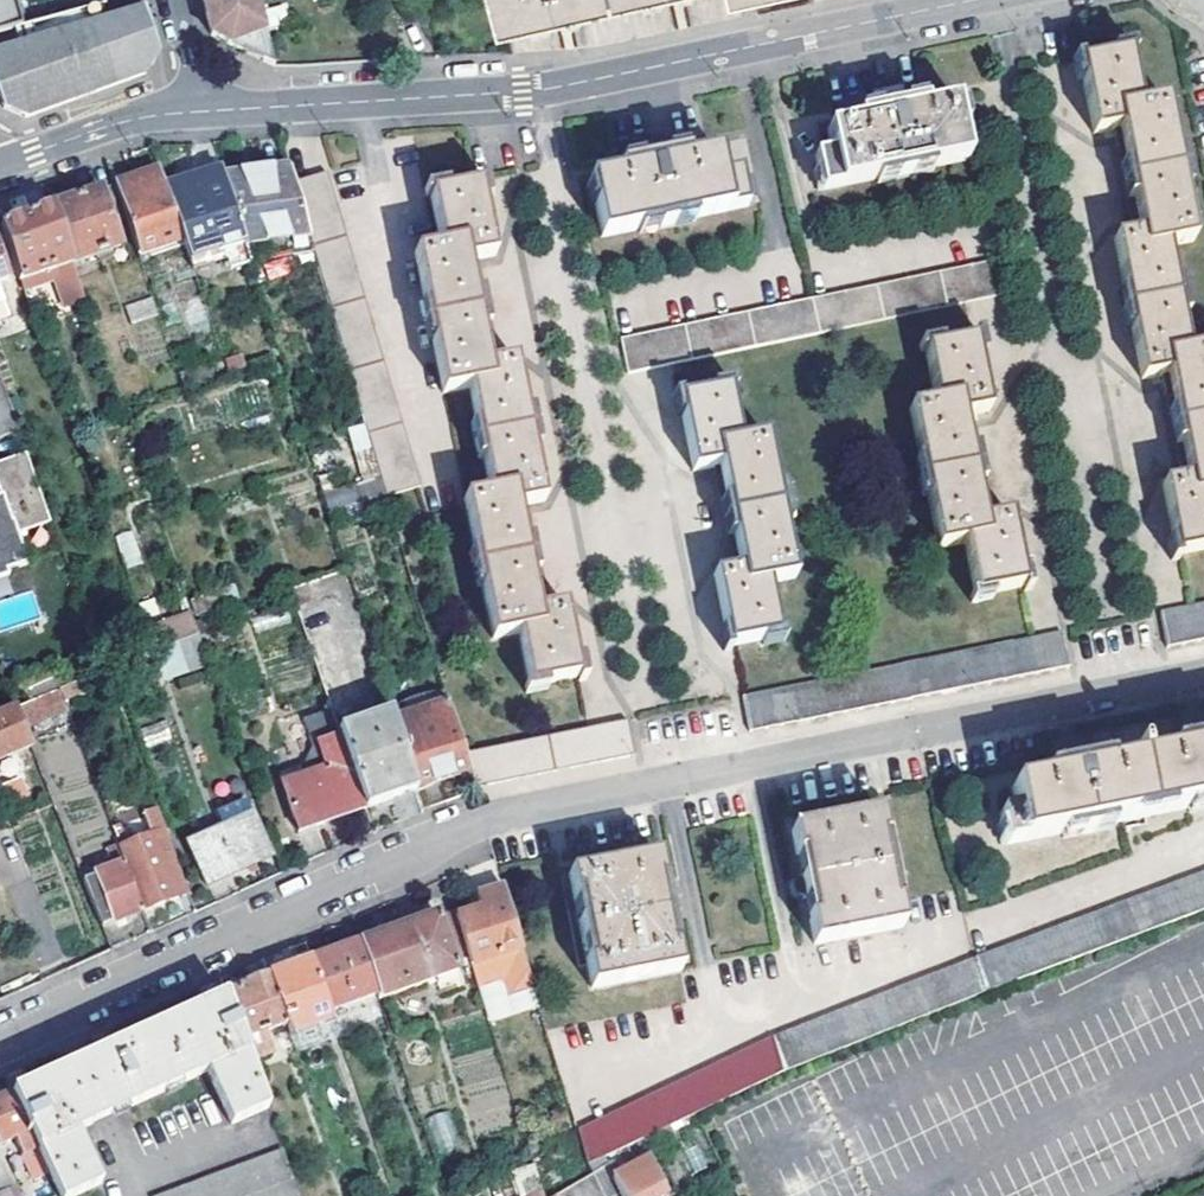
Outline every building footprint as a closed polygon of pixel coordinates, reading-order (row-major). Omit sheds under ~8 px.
[(19,27),(12,0),(0,0),(0,33),(19,27)] [(271,67),(267,47),(255,0),(201,0),(210,36),(240,52),(257,51),(258,55),(259,62),(269,67),(271,67)] [(504,26),(520,21),(523,26),(562,17),(642,0),(497,0),(504,26)] [(0,50),(0,80),(10,107),(19,103),(26,118),(27,118),(81,99),(79,93),(84,91),(90,89),(93,94),(141,77),(138,67),(147,56),(151,36),(143,7),(0,50)] [(155,52),(151,36),(147,56),(138,67),(141,77),(143,76),(155,52)] [(240,52),(259,62),(258,55),(257,51),(240,52)] [(1189,351),(1168,247),(1194,242),(1167,101),(1141,107),(1130,54),(1082,64),(1095,135),(1121,129),(1141,233),(1115,238),(1143,380),(1168,374),(1188,479),(1163,484),(1176,554),(1203,549),(1203,348),(1189,351)] [(26,118),(19,103),(10,107),(0,80),(0,97),(5,109),(26,118)] [(81,99),(93,94),(90,89),(84,91),(79,93),(81,99)] [(816,156),(824,191),(968,159),(956,104),(927,110),(925,105),(905,109),(902,98),(876,103),(878,115),(857,119),(858,125),(828,131),(833,153),(816,156)] [(621,169),(623,175),(590,182),(602,237),(748,206),(741,172),(723,176),(718,155),(687,161),(686,155),(666,159),(664,148),(639,152),(641,164),(621,169)] [(225,177),(245,243),(246,246),(306,228),(293,183),(288,167),(249,173),(225,177)] [(114,185),(125,216),(137,253),(183,237),(166,187),(160,169),(114,185)] [(166,187),(183,237),(186,248),(191,260),(245,243),(225,177),(222,169),(185,181),(166,187)] [(306,228),(381,479),(388,502),(422,491),(326,172),(293,183),(306,228)] [(111,221),(125,216),(114,185),(51,208),(71,264),(119,245),(111,221)] [(491,496),(465,501),(493,640),(519,635),(530,686),(580,678),(565,605),(538,611),(517,507),(544,501),(515,362),(489,367),(469,264),(494,259),(479,187),(430,196),(441,250),(415,255),(444,396),(470,391),(491,496)] [(1,226),(22,283),(47,273),(58,306),(82,297),(71,264),(51,208),(10,223),(1,226)] [(141,263),(186,248),(183,237),(137,253),(141,263)] [(812,300),(820,333),(1009,293),(1002,259),(812,300)] [(9,318),(0,294),(0,321),(9,318)] [(153,296),(126,305),(132,322),(158,314),(153,296)] [(820,333),(812,300),(621,340),(629,375),(820,333)] [(1024,586),(1009,516),(984,521),(962,418),(988,413),(973,341),(924,351),(935,402),(909,408),(938,549),(964,544),(975,596),(1024,586)] [(229,373),(246,368),(242,356),(226,363),(229,373)] [(20,429),(0,373),(0,436),(20,429)] [(679,402),(694,473),(720,467),(742,570),(715,575),(730,647),(778,637),(767,584),(793,578),(764,438),(738,444),(727,392),(679,402)] [(29,452),(0,462),(0,484),(8,506),(0,509),(0,576),(32,565),(22,535),(55,523),(29,452)] [(314,465),(319,480),(340,473),(336,458),(314,465)] [(388,502),(381,479),(358,486),(370,525),(393,518),(388,502)] [(332,710),(339,729),(366,720),(316,582),(289,591),(332,710)] [(1168,649),(1203,641),(1203,605),(1161,614),(1168,649)] [(194,621),(193,618),(149,634),(155,652),(199,636),(194,621)] [(745,697),(752,733),(1070,669),(1062,634),(745,697)] [(18,675),(30,704),(59,691),(62,690),(51,662),(18,675)] [(59,691),(76,735),(89,731),(81,710),(118,695),(108,670),(62,690),(59,691)] [(391,711),(396,728),(429,718),(427,710),(448,703),(445,691),(391,711)] [(469,773),(464,754),(448,703),(427,710),(429,718),(396,728),(414,788),(469,773)] [(31,748),(16,709),(0,716),(0,762),(31,748)] [(299,832),(367,808),(350,760),(339,729),(332,710),(304,720),(313,746),(306,760),(308,766),(280,776),(299,832)] [(416,794),(414,788),(396,728),(391,711),(366,720),(339,729),(350,760),(367,808),(406,796),(416,794)] [(166,721),(140,728),(145,745),(170,739),(166,721)] [(469,773),(474,789),(636,755),(628,722),(464,754),(469,773)] [(1017,811),(1001,815),(1006,845),(1203,806),(1203,729),(1186,733),(1190,753),(1142,763),(1138,750),(1134,750),(1136,764),(1088,774),(1084,753),(1060,758),(1065,778),(1013,789),(1017,811)] [(242,759),(247,775),(261,771),(255,754),(242,759)] [(235,824),(252,816),(246,801),(228,808),(235,824)] [(143,913),(190,894),(160,811),(145,817),(152,838),(120,851),(143,913)] [(780,833),(803,947),(906,927),(882,814),(780,833)] [(252,816),(235,824),(188,844),(205,884),(270,856),(252,816)] [(101,930),(143,913),(120,851),(118,846),(106,850),(112,867),(82,880),(101,930)] [(569,875),(592,987),(679,970),(657,858),(569,875)] [(1203,910),(1203,872),(975,958),(773,1038),(577,1134),(587,1168),(783,1072),(917,1019),(983,993),(1061,963),(1203,910)] [(509,997),(534,989),(504,888),(478,897),(482,911),(471,914),(456,919),(466,949),(477,984),(479,991),(505,983),(509,997)] [(401,929),(361,945),(378,995),(380,999),(459,972),(453,953),(466,949),(456,919),(442,923),(440,916),(401,929)] [(361,945),(312,961),(330,1011),(378,995),(361,945)] [(269,976),(286,1024),(290,1035),(333,1020),(330,1011),(312,961),(269,976)] [(263,1032),(286,1024),(269,976),(247,984),(248,988),(226,995),(242,1039),(263,1032)] [(268,1108),(251,1061),(242,1039),(226,995),(215,1000),(204,1005),(205,1011),(177,1024),(175,1019),(110,1049),(65,1070),(67,1075),(39,1088),(36,1083),(23,1089),(13,1094),(52,1180),(59,1195),(77,1195),(101,1184),(78,1132),(209,1071),(232,1124),(268,1108)] [(263,1032),(242,1039),(251,1061),(271,1053),(263,1032)] [(6,1164),(22,1157),(35,1187),(52,1180),(13,1094),(0,1100),(0,1151),(6,1164)] [(434,1155),(458,1148),(448,1110),(424,1117),(434,1155)] [(656,1154),(675,1145),(670,1135),(652,1145),(656,1154)] [(283,1149),(164,1195),(300,1195),(283,1149)] [(15,1184),(6,1164),(0,1151),(0,1195),(20,1195),(15,1184)] [(612,1175),(622,1195),(660,1195),(667,1192),(649,1156),(612,1175)]
